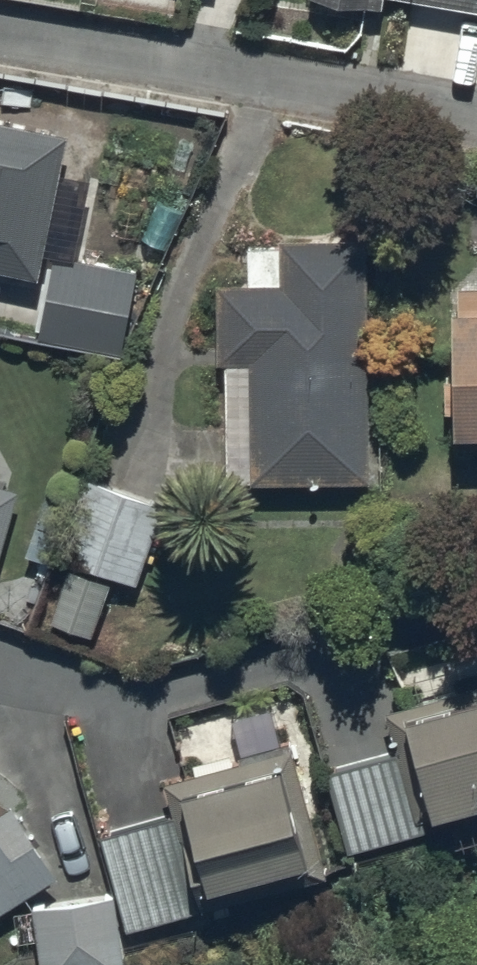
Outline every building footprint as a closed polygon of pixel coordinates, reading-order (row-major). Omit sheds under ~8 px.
[(369,475),(366,231),(278,233),(278,242),(246,242),(246,275),(215,275),(217,359),(225,359),(227,478),(369,475)] [(452,282),(454,420),(476,420),(476,282),(452,282)] [(86,474),(58,552),(136,580),(164,503),(86,474)] [(16,483),(0,479),(0,538),(16,483)] [(67,564),(48,616),(90,631),(108,579),(67,564)] [(407,705),(435,805),(476,793),(476,686),(407,705)] [(172,809),(99,828),(125,924),(325,870),(289,734),(232,750),(234,757),(163,776),(172,809)] [(404,744),(326,765),(347,845),(426,824),(404,744)] [(56,872),(11,797),(0,804),(0,908),(56,872)] [(13,908),(16,940),(36,938),(40,964),(124,964),(113,890),(30,902),(31,906),(13,908)]
